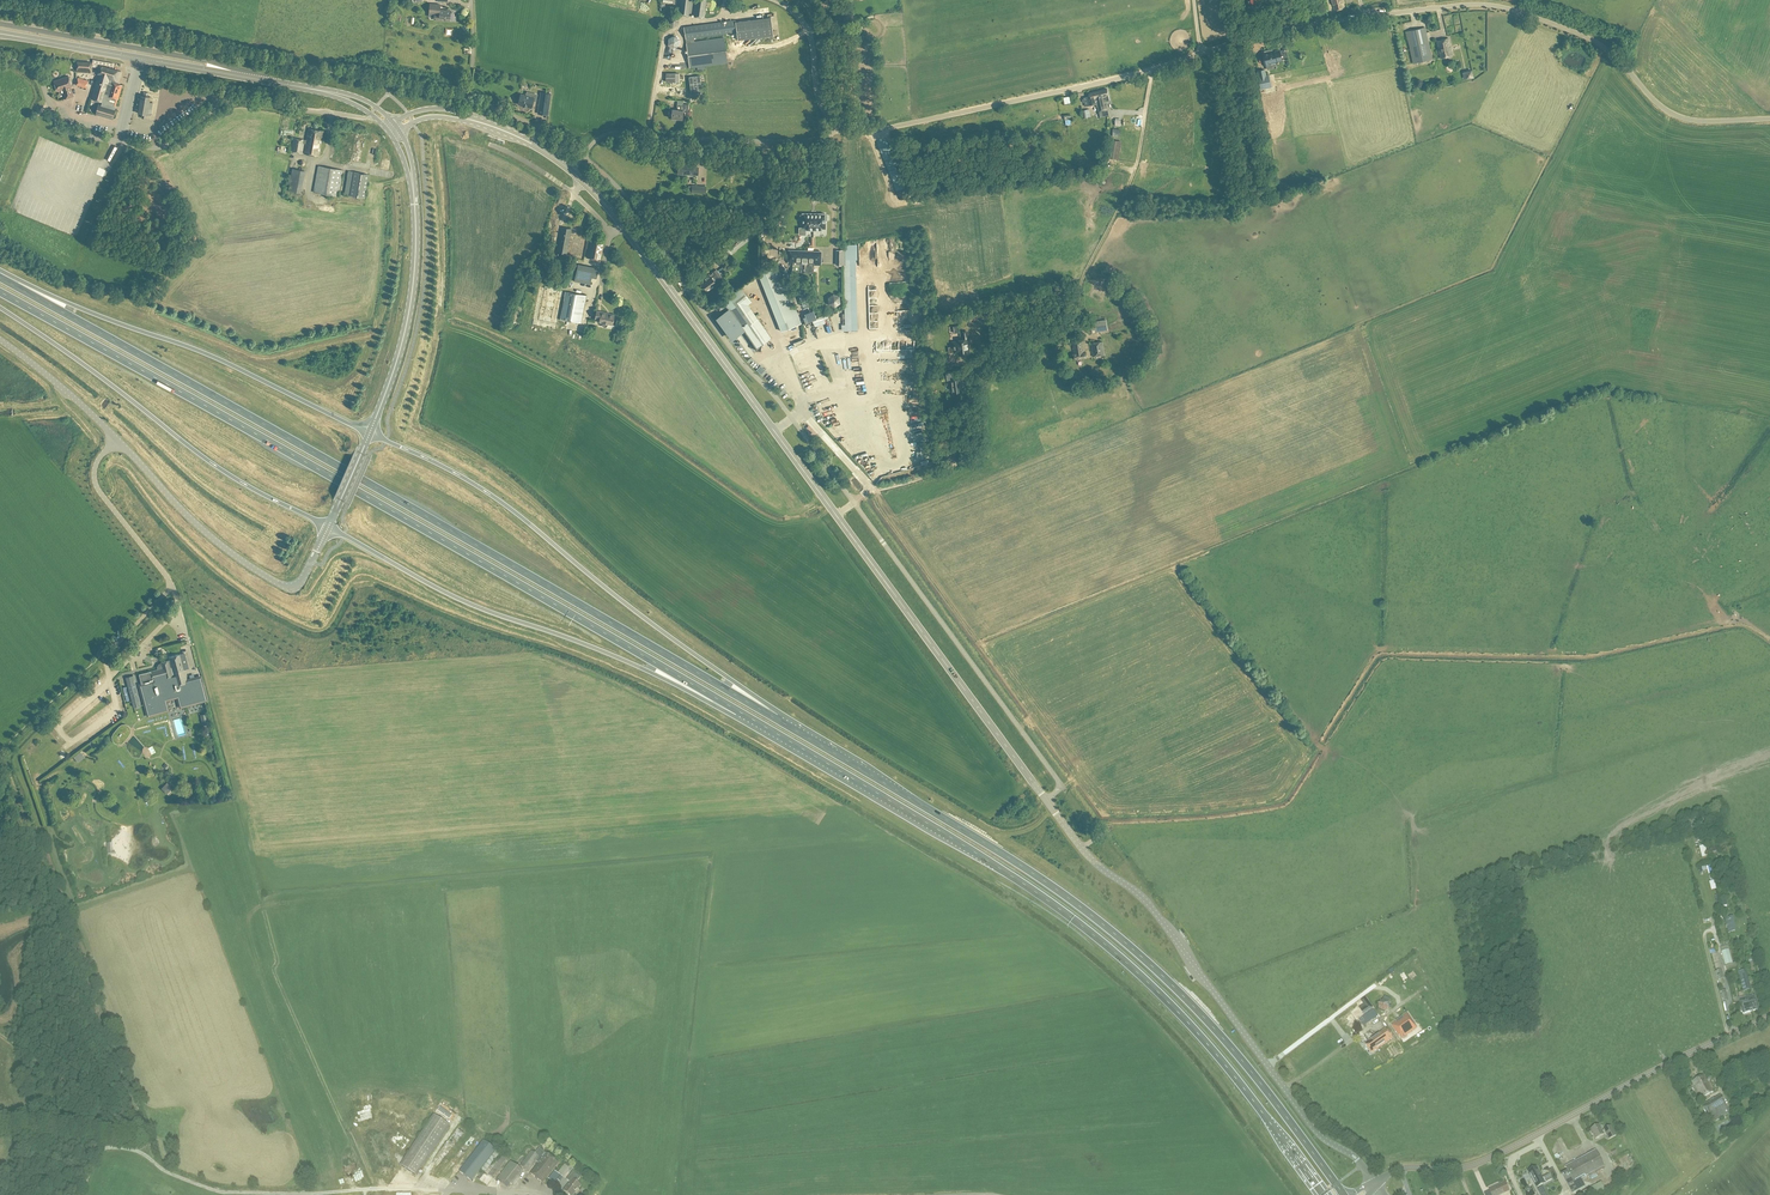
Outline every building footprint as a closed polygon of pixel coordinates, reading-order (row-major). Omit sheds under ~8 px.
[(692,1),(695,1),(693,16),(703,18),(706,0),(678,0),(676,14),(690,16),(692,1)] [(1246,5),(1246,9),(1254,8),(1254,7),(1259,6),(1258,0),(1248,0),(1248,4),(1246,5)] [(1343,0),(1332,0),(1335,10),(1345,8),(1343,0)] [(450,21),(451,10),(440,9),(441,4),(430,3),(429,16),(434,17),(434,19),(450,21)] [(773,35),(772,26),(771,17),(736,21),(735,20),(684,26),(690,68),(727,62),(724,37),(695,41),(694,38),(737,32),(738,40),(773,35)] [(1432,58),(1425,27),(1406,31),(1413,63),(1432,58)] [(672,48),(679,48),(678,38),(665,39),(666,56),(674,55),(674,58),(680,57),(679,50),(672,51),(672,48)] [(1452,55),(1448,38),(1437,41),(1441,58),(1452,55)] [(1282,60),(1280,50),(1275,51),(1274,49),(1263,51),(1266,66),(1277,63),(1277,61),(1282,60)] [(91,73),(91,62),(77,61),(77,72),(91,73)] [(103,102),(102,105),(99,104),(97,114),(113,118),(115,109),(114,109),(115,106),(116,106),(118,99),(122,85),(116,83),(117,81),(118,82),(121,71),(100,65),(98,73),(99,73),(94,90),(91,98),(103,102)] [(1261,88),(1271,86),(1268,75),(1266,75),(1265,69),(1258,71),(1260,76),(1259,77),(1261,88)] [(700,75),(689,77),(691,91),(702,90),(700,75)] [(72,86),(69,76),(54,81),(58,91),(63,89),(63,90),(64,90),(65,90),(68,98),(74,96),(70,86),(72,86)] [(86,87),(88,80),(78,77),(76,84),(86,87)] [(1109,101),(1107,89),(1098,91),(1099,97),(1096,98),(1097,104),(1098,103),(1100,111),(1108,109),(1106,102),(1109,101)] [(1097,104),(1096,98),(1099,97),(1098,91),(1089,93),(1089,96),(1084,97),(1086,106),(1097,104)] [(151,114),(153,103),(153,102),(149,102),(150,96),(148,96),(149,93),(144,92),(143,95),(141,95),(141,97),(140,97),(140,98),(141,98),(141,100),(140,100),(140,101),(140,103),(139,103),(139,104),(140,104),(139,106),(139,107),(138,113),(142,113),(141,117),(146,118),(147,114),(151,114)] [(548,115),(551,93),(542,92),(538,113),(548,115)] [(532,107),(534,98),(521,94),(518,104),(523,105),(527,106),(532,107)] [(672,119),(673,120),(676,120),(677,119),(683,119),(683,111),(688,111),(689,104),(684,103),(683,105),(678,104),(678,109),(673,109),(672,119)] [(1091,116),(1090,109),(1082,110),(1084,118),(1091,116)] [(319,156),(324,130),(309,128),(307,140),(293,137),(292,139),(294,139),(292,151),(303,153),(304,143),(306,143),(304,153),(319,156)] [(1121,129),(1113,128),(1112,136),(1120,137),(1121,129)] [(1119,159),(1122,141),(1110,139),(1106,157),(1119,159)] [(698,175),(698,167),(694,167),(694,162),(678,161),(678,174),(698,175)] [(339,196),(343,169),(318,165),(314,191),(339,196)] [(301,192),(304,170),(292,168),(291,174),(289,174),(288,184),(290,184),(289,190),(301,192)] [(365,198),(369,174),(349,171),(345,194),(365,198)] [(689,207),(687,209),(680,214),(684,219),(694,212),(689,207)] [(825,220),(826,220),(827,220),(827,215),(826,215),(826,212),(802,212),(802,214),(800,214),(800,220),(802,220),(802,222),(801,222),(801,229),(805,229),(805,230),(822,230),(822,229),(826,229),(826,222),(825,222),(825,220)] [(567,253),(572,228),(562,227),(557,251),(567,253)] [(600,259),(604,240),(591,238),(587,256),(600,259)] [(793,261),(793,264),(808,265),(808,262),(819,262),(819,254),(812,254),(812,251),(798,250),(798,254),(790,253),(790,261),(793,261)] [(721,252),(718,254),(712,258),(715,263),(721,259),(724,257),(721,252)] [(565,259),(561,262),(561,268),(567,270),(571,267),(571,261),(565,259)] [(578,263),(577,267),(574,281),(590,284),(592,277),(597,278),(599,268),(578,263)] [(800,323),(777,263),(757,271),(781,331),(800,323)] [(793,264),(792,271),(808,272),(808,265),(793,264)] [(539,269),(537,278),(548,281),(551,272),(539,269)] [(723,279),(716,269),(712,272),(713,273),(706,278),(708,280),(703,284),(707,289),(716,283),(719,281),(719,282),(723,279)] [(581,322),(586,295),(539,286),(532,324),(558,329),(560,318),(581,322)] [(757,348),(771,338),(747,303),(751,300),(740,286),(722,299),(757,348)] [(613,324),(615,314),(607,313),(608,312),(597,310),(595,318),(597,318),(597,321),(603,322),(602,325),(604,327),(606,327),(607,326),(608,323),(613,324)] [(743,329),(732,315),(729,311),(722,316),(725,320),(729,326),(726,328),(733,337),(743,329)] [(526,312),(524,322),(531,323),(533,314),(526,312)] [(814,323),(827,318),(825,315),(812,320),(814,323)] [(1092,332),(1108,330),(1106,319),(1090,322),(1092,332)] [(962,331),(964,339),(957,340),(957,341),(953,342),(954,346),(949,346),(949,352),(954,352),(959,352),(959,355),(970,354),(968,339),(967,330),(962,331)] [(1085,352),(1085,348),(1084,340),(1072,342),(1073,353),(1072,353),(1073,359),(1087,357),(1086,351),(1085,352)] [(1091,343),(1093,356),(1105,354),(1103,341),(1091,343)] [(541,348),(539,352),(543,354),(547,345),(540,342),(538,346),(541,348)] [(1124,368),(1117,369),(1118,379),(1125,378),(1124,368)] [(962,391),(961,385),(962,385),(961,378),(951,380),(953,392),(962,391)] [(188,682),(184,667),(187,667),(183,653),(169,657),(170,660),(161,662),(163,668),(139,674),(150,713),(166,708),(164,698),(179,694),(182,704),(205,698),(199,679),(188,682)] [(126,678),(134,708),(141,706),(133,676),(126,678)] [(201,714),(203,725),(209,723),(207,713),(201,714)] [(121,729),(114,738),(114,742),(117,744),(121,743),(128,734),(128,730),(125,728),(121,729)] [(80,751),(73,758),(78,763),(84,756),(80,751)] [(168,782),(163,788),(168,792),(171,789),(170,787),(172,785),(168,782)] [(1709,846),(1711,853),(1719,850),(1717,844),(1709,846)] [(1699,848),(1702,859),(1707,857),(1704,846),(1699,848)] [(1721,951),(1725,965),(1733,963),(1729,949),(1721,951)] [(1722,970),(1716,951),(1711,953),(1716,971),(1715,972),(1717,980),(1724,978),(1722,970)] [(1746,970),(1738,972),(1743,991),(1751,989),(1746,970)] [(1720,991),(1722,1002),(1728,1000),(1726,990),(1720,991)] [(1755,995),(1746,997),(1748,1005),(1749,1005),(1751,1012),(1759,1009),(1758,1005),(1760,1004),(1759,1002),(1757,1003),(1756,999),(1755,995)] [(1383,999),(1378,1003),(1379,1009),(1384,1011),(1389,1008),(1392,1008),(1392,1005),(1389,1005),(1389,1002),(1390,998),(1385,996),(1383,999)] [(1746,997),(1744,998),(1739,999),(1740,1003),(1743,1014),(1751,1012),(1749,1005),(1748,1005),(1746,997)] [(1364,1014),(1373,1008),(1366,998),(1362,1001),(1366,1007),(1361,1010),(1364,1014)] [(1414,1000),(1409,1002),(1412,1010),(1417,1008),(1414,1000)] [(1373,1009),(1359,1019),(1364,1026),(1378,1016),(1373,1009)] [(1407,1013),(1391,1024),(1398,1035),(1400,1034),(1402,1037),(1415,1028),(1413,1024),(1414,1023),(1407,1013)] [(1371,1053),(1393,1038),(1386,1028),(1364,1044),(1371,1053)] [(1702,1097),(1713,1092),(1703,1075),(1693,1080),(1702,1097)] [(1713,1123),(1731,1113),(1721,1095),(1703,1105),(1713,1123)] [(416,1176),(449,1125),(433,1115),(400,1165),(416,1176)] [(1604,1130),(1602,1131),(1599,1125),(1591,1129),(1596,1138),(1604,1134),(1603,1133),(1605,1132),(1609,1139),(1616,1135),(1611,1126),(1604,1129),(1604,1130)] [(483,1141),(459,1171),(471,1180),(495,1150),(483,1141)] [(1568,1171),(1561,1174),(1572,1194),(1585,1187),(1581,1179),(1588,1174),(1589,1177),(1597,1172),(1596,1170),(1603,1167),(1604,1166),(1596,1150),(1565,1166),(1568,1171)] [(496,1151),(482,1168),(492,1176),(506,1159),(496,1151)] [(531,1151),(520,1165),(528,1171),(536,1161),(538,1162),(530,1173),(542,1182),(558,1162),(545,1152),(540,1158),(531,1151)] [(1557,1154),(1553,1156),(1557,1165),(1561,1163),(1557,1154)] [(509,1189),(524,1171),(510,1161),(496,1180),(509,1189)] [(1543,1178),(1537,1167),(1528,1171),(1536,1187),(1545,1183),(1557,1177),(1553,1169),(1549,1171),(1550,1174),(1543,1178)] [(555,1171),(549,1179),(554,1183),(561,1175),(555,1171)] [(570,1182),(564,1190),(570,1194),(573,1194),(581,1185),(576,1182),(580,1177),(573,1171),(566,1179),(570,1182)] [(1620,1171),(1616,1173),(1613,1175),(1616,1182),(1619,1181),(1624,1178),(1620,1171)] [(1489,1189),(1492,1194),(1499,1194),(1509,1190),(1506,1182),(1489,1189)] [(1583,1192),(1584,1194),(1596,1194),(1605,1190),(1601,1182),(1583,1192)]
